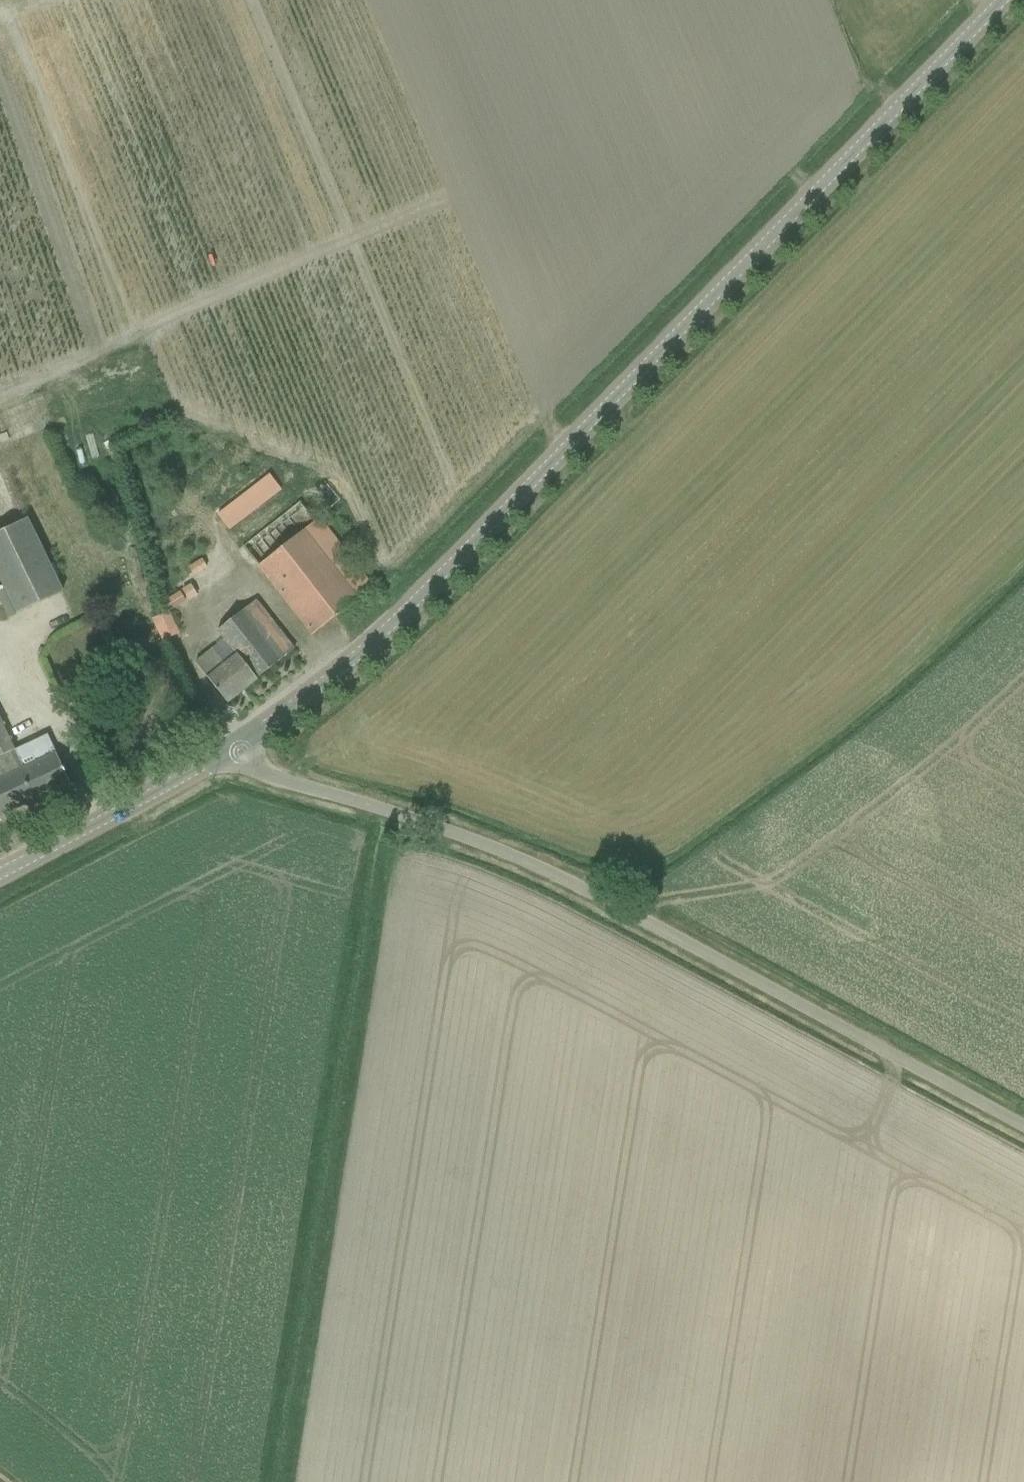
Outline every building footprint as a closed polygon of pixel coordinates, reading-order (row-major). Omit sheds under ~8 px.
[(228,529),(280,490),(268,474),(216,514),(228,529)] [(0,530),(0,580),(16,612),(61,591),(24,518),(0,530)] [(312,635),(372,587),(318,518),(257,565),(312,635)] [(193,661),(213,687),(226,703),(293,649),(251,596),(213,626),(222,637),(193,661)] [(160,640),(177,632),(168,612),(151,620),(160,640)] [(14,750),(13,748),(0,721),(0,756),(14,750)] [(45,733),(13,748),(14,750),(22,767),(16,770),(31,801),(69,783),(45,733)] [(31,801),(16,770),(22,767),(14,750),(0,756),(0,816),(31,801)]
